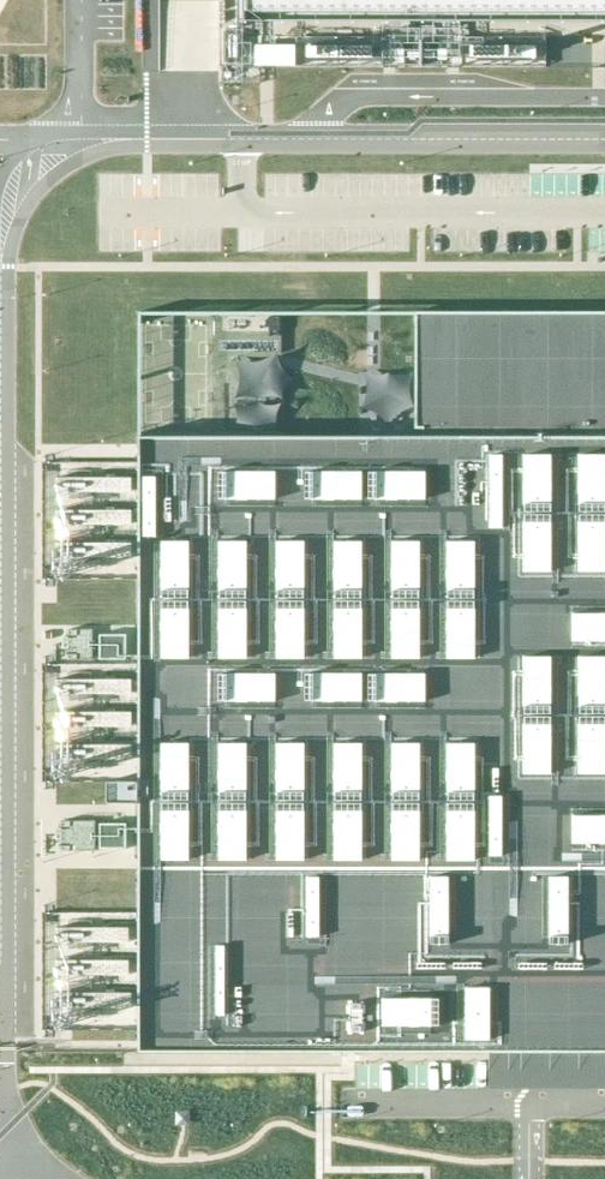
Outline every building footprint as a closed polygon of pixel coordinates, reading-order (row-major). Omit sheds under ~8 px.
[(244,15),(604,16),(604,0),(244,0),(244,15)] [(415,312),(415,437),(134,437),(134,1044),(134,1054),(604,1054),(604,312),(415,312)] [(40,490),(113,492),(113,472),(40,471),(40,490)] [(113,523),(113,503),(40,504),(40,524),(113,523)] [(50,570),(114,568),(113,535),(50,537),(50,570)] [(49,653),(76,654),(77,624),(50,623),(49,653)] [(114,693),(113,672),(40,673),(40,694),(114,693)] [(113,705),(49,705),(50,730),(113,729),(113,705)] [(114,754),(114,737),(51,738),(52,770),(76,770),(76,754),(114,754)] [(117,772),(86,773),(86,794),(118,793),(117,772)] [(79,844),(79,815),(43,815),(44,845),(79,844)] [(112,922),(39,920),(39,939),(111,941),(112,922)] [(112,973),(112,954),(39,955),(40,974),(112,973)] [(50,1019),(112,1020),(113,987),(50,985),(50,1019)] [(177,1123),(192,1123),(192,1109),(177,1109),(177,1123)] [(53,1141),(42,1151),(53,1164),(65,1155),(53,1141)]
